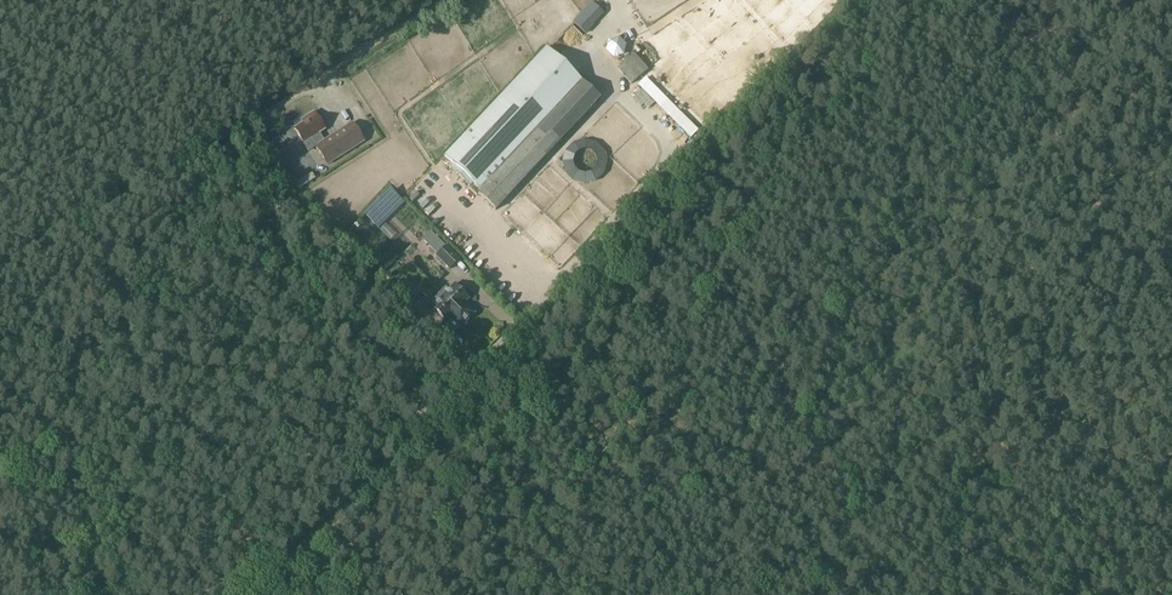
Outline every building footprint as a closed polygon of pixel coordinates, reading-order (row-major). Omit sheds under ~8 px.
[(586,35),(594,26),(593,25),(604,14),(591,2),(573,22),(586,35)] [(565,65),(574,74),(593,54),(583,46),(565,65)] [(446,154),(482,190),(479,193),(495,209),(598,106),(545,54),(446,154)] [(644,81),(632,65),(617,76),(628,92),(644,81)] [(340,120),(346,116),(340,107),(334,110),(340,120)] [(295,129),(309,151),(315,147),(327,165),(364,142),(352,123),(324,141),(319,133),(323,130),(313,114),(306,118),(307,121),(295,129)] [(369,131),(362,134),(371,150),(377,147),(369,131)] [(446,247),(437,256),(449,269),(459,260),(446,247)] [(404,277),(393,283),(409,310),(420,303),(404,277)] [(449,316),(459,326),(473,313),(463,302),(467,298),(454,284),(448,290),(445,287),(434,297),(437,300),(431,306),(445,320),(449,316)]
